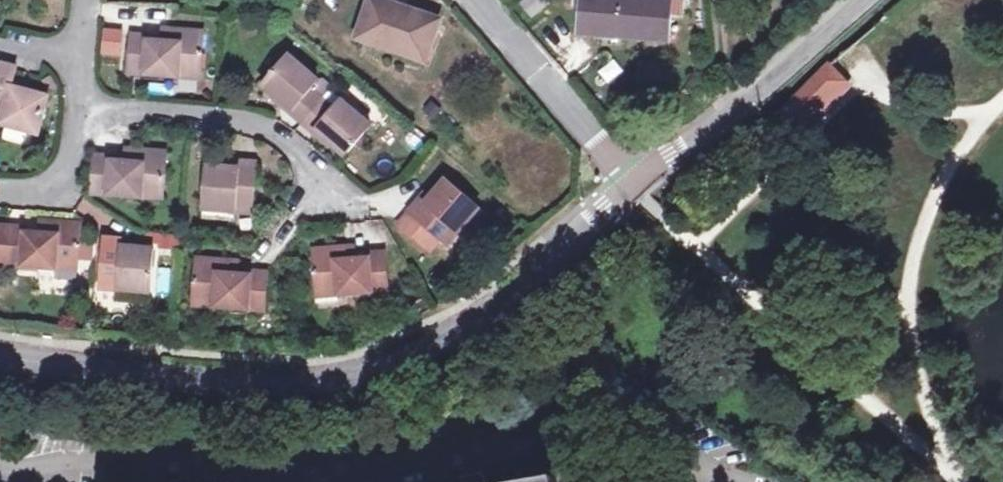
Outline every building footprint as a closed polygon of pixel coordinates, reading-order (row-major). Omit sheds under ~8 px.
[(380,0),(370,0),(359,39),(425,60),(439,20),(380,0)] [(578,33),(669,40),(672,17),(683,16),(685,0),(581,0),(578,33)] [(169,42),(170,30),(163,29),(161,42),(169,42)] [(203,32),(170,30),(169,42),(161,42),(149,41),(149,37),(130,37),(129,73),(178,76),(178,67),(200,68),(203,32)] [(316,81),(286,55),(261,85),(292,111),(290,113),(302,123),(321,100),(309,91),(316,81)] [(0,67),(0,108),(4,110),(1,124),(39,133),(49,96),(12,86),(17,67),(1,63),(0,67)] [(780,111),(796,127),(844,80),(828,64),(817,73),(780,111)] [(178,76),(200,77),(200,68),(178,67),(178,76)] [(844,80),(796,127),(802,133),(850,86),(844,80)] [(331,109),(321,100),(302,123),(313,132),(315,130),(345,155),(371,127),(339,102),(331,109)] [(132,162),(132,149),(126,148),(124,161),(132,162)] [(112,157),(94,155),(92,192),(142,196),(142,186),(164,187),(165,151),(132,149),(132,162),(124,161),(112,160),(112,157)] [(257,162),(239,160),(239,167),(231,167),(206,165),(203,208),(235,211),(253,213),(257,162)] [(480,205),(449,178),(432,196),(426,203),(419,198),(409,210),(410,212),(429,228),(419,240),(430,249),(440,238),(446,243),(458,230),(480,205)] [(164,198),(164,187),(142,186),(142,196),(164,198)] [(426,203),(432,196),(425,191),(419,198),(426,203)] [(487,212),(480,205),(458,230),(465,237),(487,212)] [(235,219),(235,211),(203,208),(202,217),(235,219)] [(410,212),(400,224),(419,240),(429,228),(410,212)] [(80,223),(48,220),(47,233),(40,232),(27,231),(27,228),(9,226),(7,264),(55,268),(56,273),(78,274),(80,223)] [(9,226),(0,226),(0,263),(7,264),(9,226)] [(122,238),(104,237),(101,287),(117,288),(151,291),(154,247),(130,246),(123,246),(122,238)] [(347,259),(347,247),(314,249),(316,286),(337,284),(338,293),(388,288),(385,253),(369,254),(369,257),(356,258),(347,259)] [(355,247),(347,247),(347,259),(356,258),(355,247)] [(229,261),(196,258),(193,294),(214,296),(214,306),(264,309),(266,273),(247,271),(247,274),(238,274),(229,273),(229,261)] [(239,261),(229,261),(229,273),(238,274),(239,261)] [(337,284),(316,286),(316,295),(338,293),(337,284)] [(117,288),(117,299),(150,301),(151,291),(117,288)] [(214,296),(193,294),(193,304),(214,306),(214,296)] [(483,472),(472,474),(461,475),(462,481),(485,481),(483,472)]
